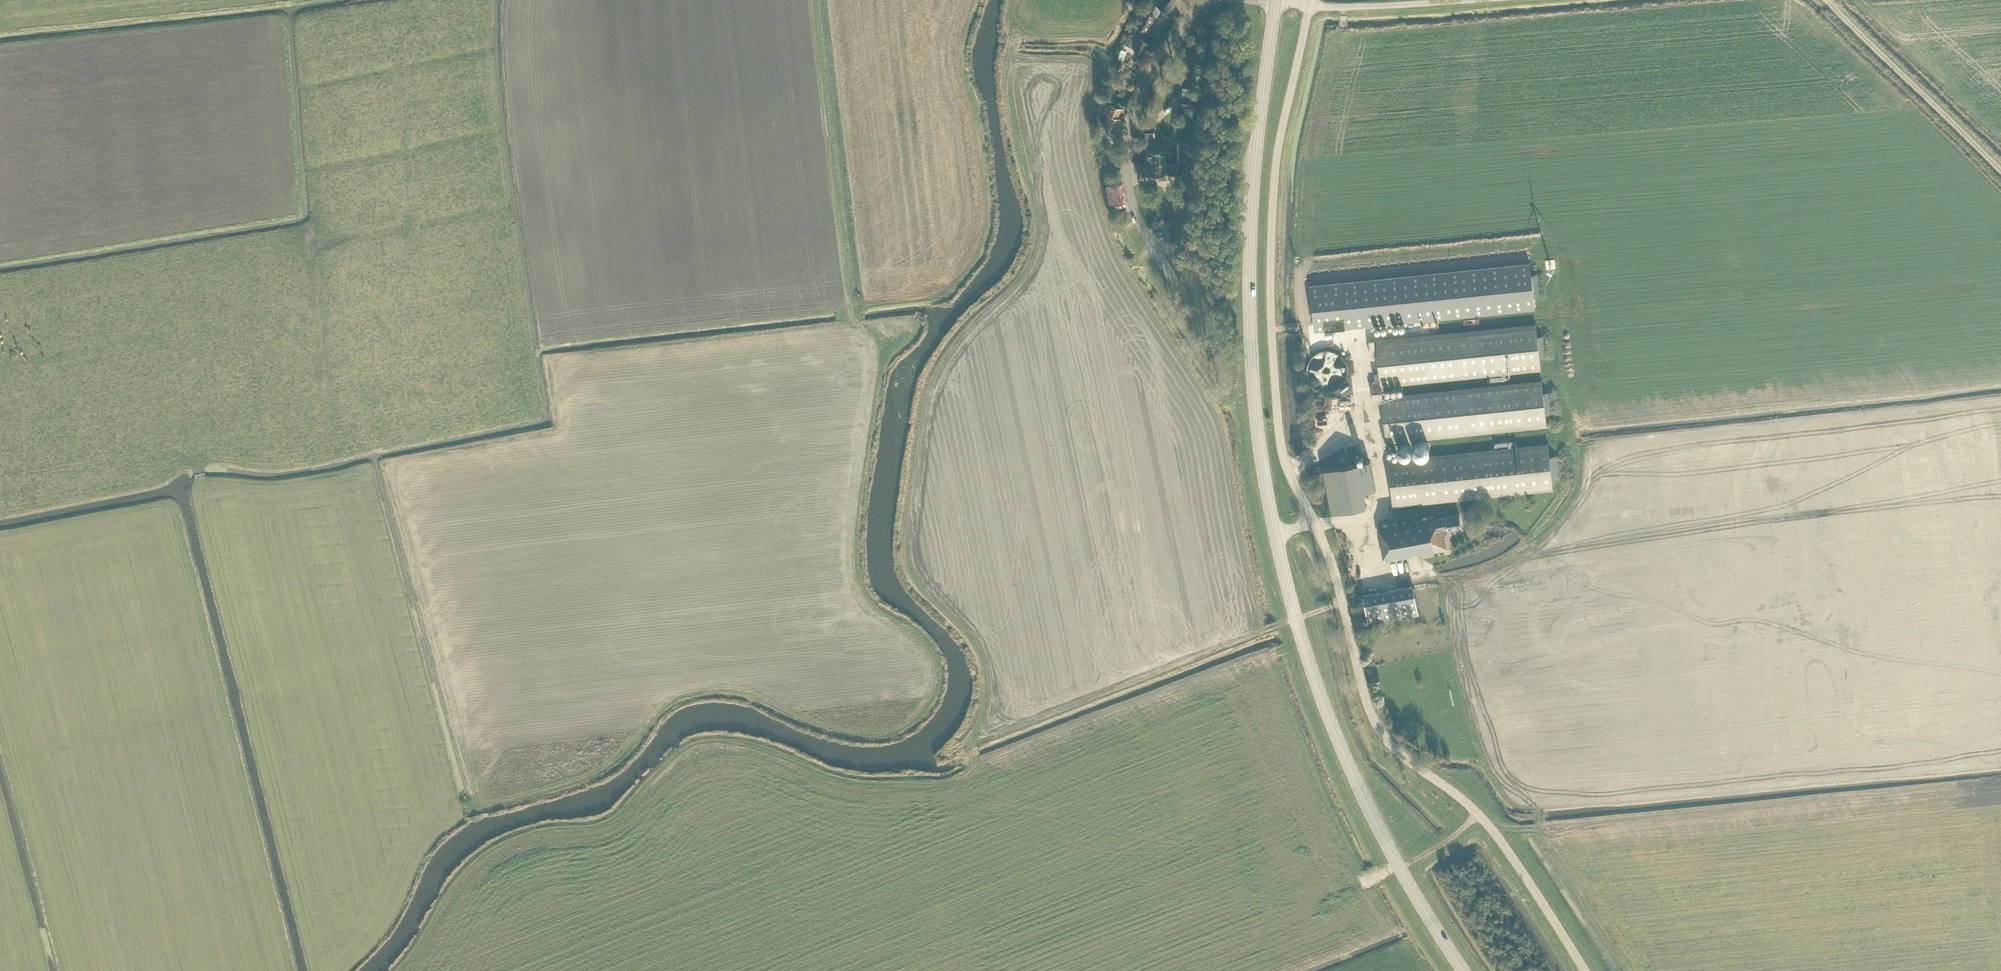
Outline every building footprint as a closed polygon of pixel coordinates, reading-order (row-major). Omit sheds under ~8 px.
[(1176,0),(1158,0),(1155,3),(1167,12),(1176,0)] [(1154,47),(1155,45),(1140,37),(1144,29),(1148,31),(1156,15),(1153,14),(1145,10),(1133,34),(1131,32),(1125,43),(1133,47),(1145,53),(1146,50),(1151,53),(1152,51),(1153,51),(1154,48),(1154,47)] [(1181,95),(1180,106),(1184,107),(1191,107),(1194,108),(1195,97),(1181,95)] [(1106,130),(1107,131),(1107,132),(1108,134),(1111,135),(1113,134),(1114,133),(1115,134),(1121,118),(1119,117),(1122,108),(1111,104),(1108,113),(1104,112),(1102,121),(1107,122),(1106,130)] [(1154,132),(1145,132),(1146,143),(1155,142),(1154,132)] [(1148,163),(1173,162),(1173,159),(1183,158),(1183,140),(1173,140),(1173,152),(1165,152),(1165,150),(1147,151),(1148,163)] [(1174,172),(1173,162),(1148,163),(1148,174),(1166,174),(1166,172),(1174,172)] [(1124,202),(1121,183),(1110,185),(1111,188),(1107,189),(1110,200),(1111,204),(1124,202)] [(1177,186),(1166,186),(1166,198),(1177,198),(1177,186)] [(1530,263),(1310,286),(1315,331),(1534,309),(1535,309),(1534,297),(1531,274),(1530,263)] [(1536,324),(1376,340),(1380,381),(1371,382),(1373,402),(1382,401),(1386,442),(1546,425),(1542,381),(1382,397),(1381,385),(1541,369),(1536,324)] [(1412,442),(1401,443),(1402,451),(1413,450),(1412,442)] [(1414,517),(1414,519),(1378,526),(1385,561),(1447,549),(1443,529),(1461,526),(1459,514),(1436,518),(1435,515),(1419,518),(1417,507),(1398,509),(1397,506),(1553,490),(1548,444),(1388,461),(1394,520),(1414,517)] [(1358,464),(1363,493),(1376,490),(1370,461),(1358,464)] [(1393,574),(1411,571),(1409,561),(1391,564),(1393,574)] [(1414,586),(1364,596),(1369,624),(1419,614),(1414,586)]
